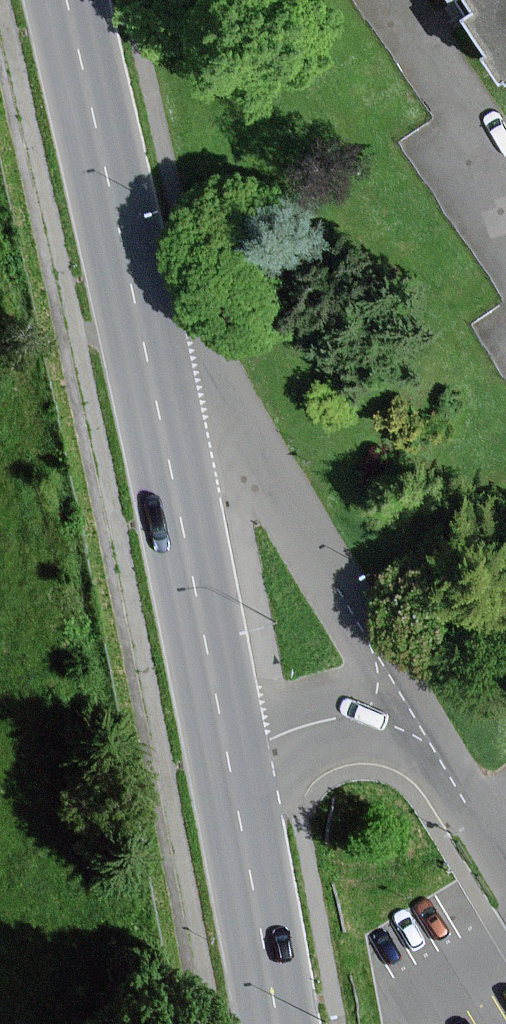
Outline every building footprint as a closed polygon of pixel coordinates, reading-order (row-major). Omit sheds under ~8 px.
[(505,82),(505,81),(505,0),(454,0),(505,82)]
